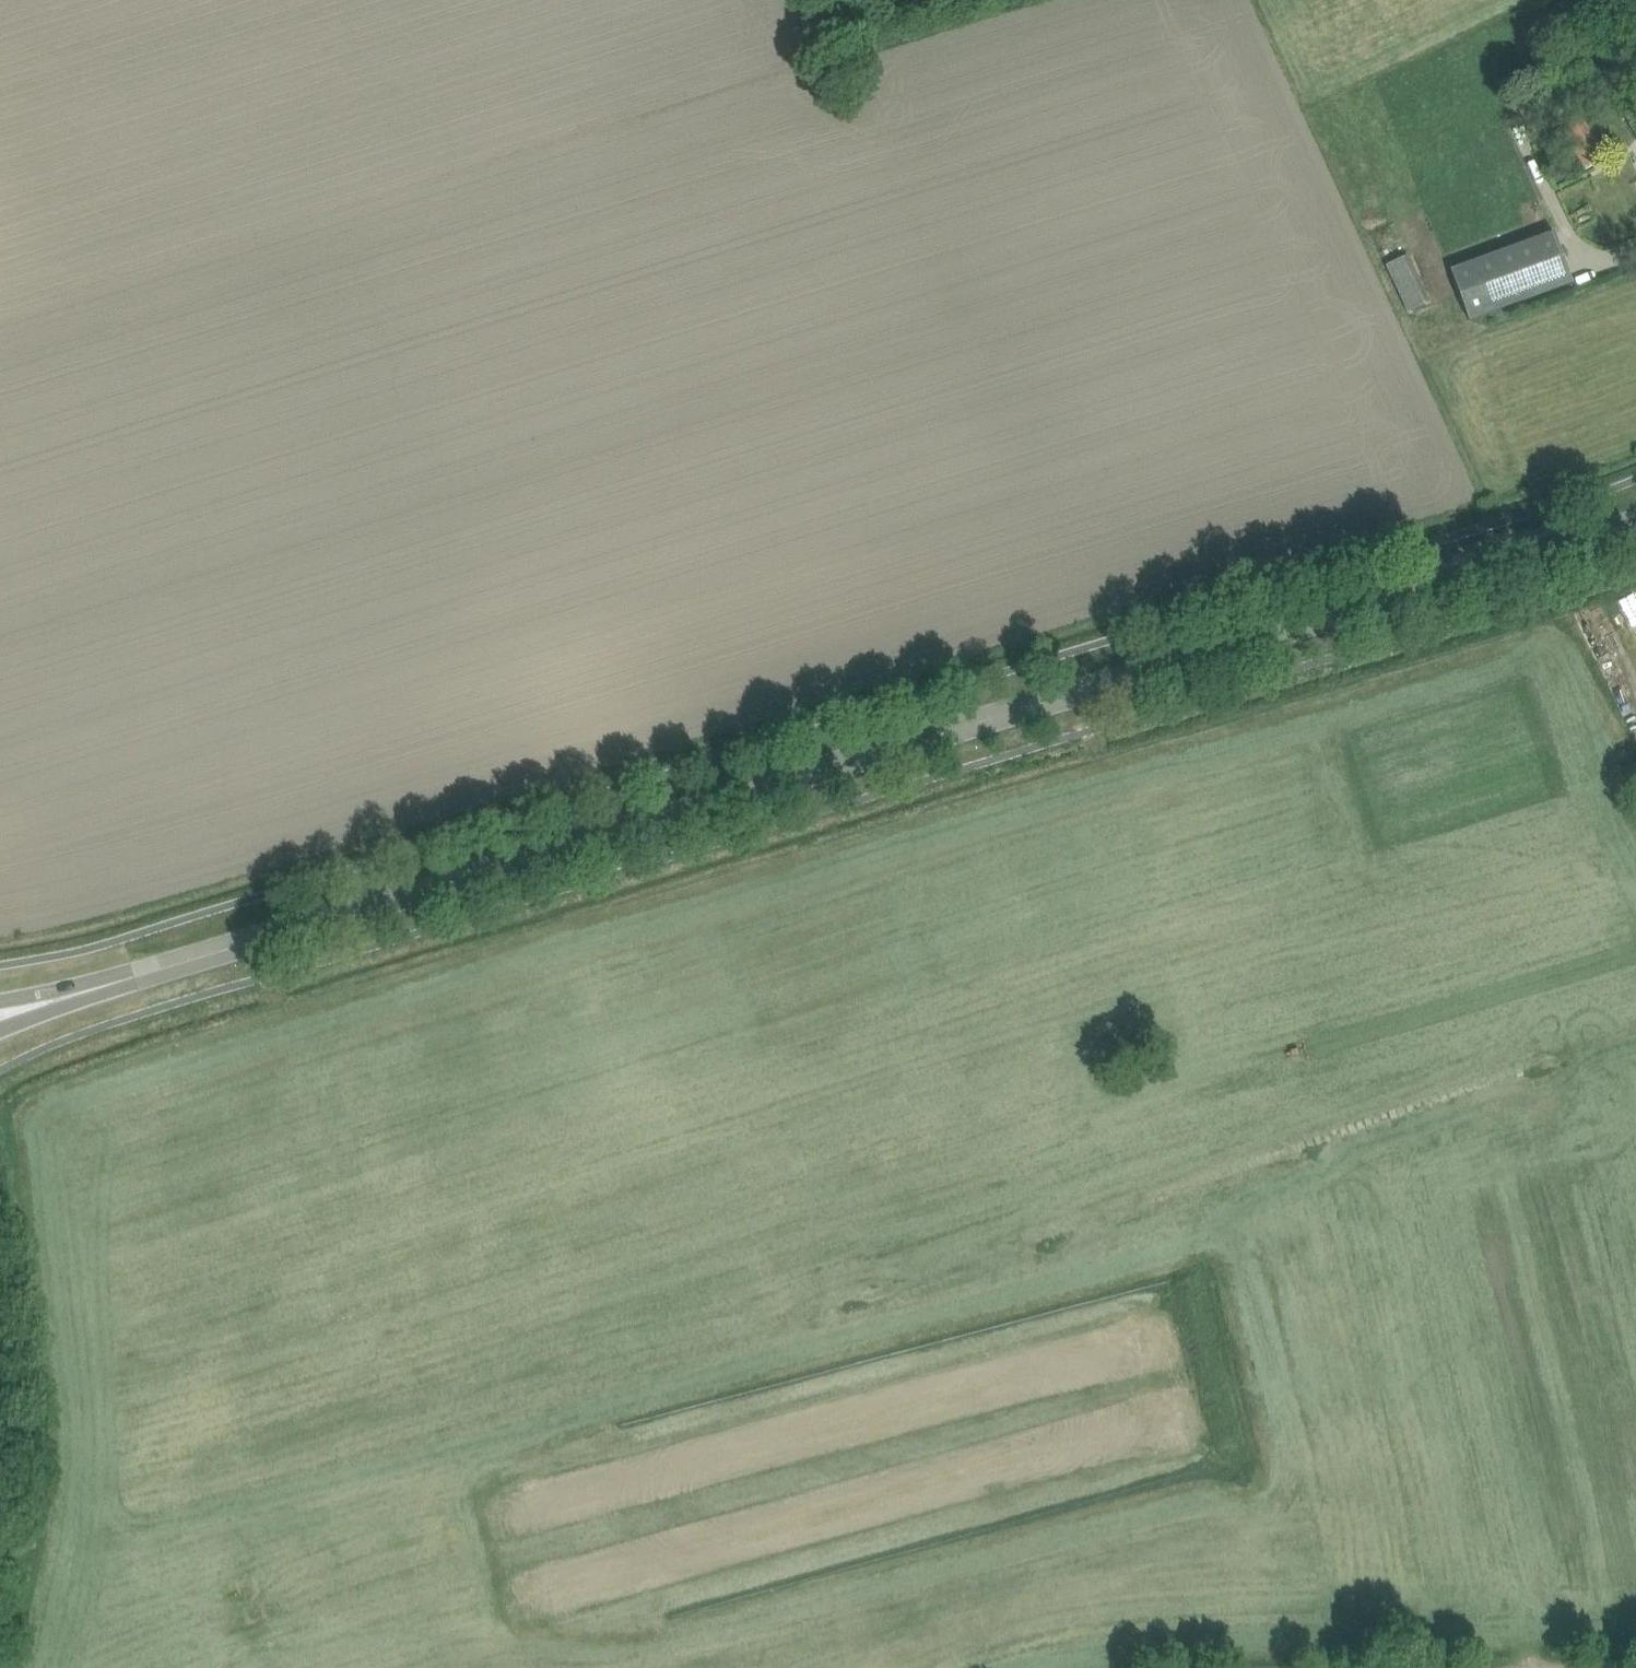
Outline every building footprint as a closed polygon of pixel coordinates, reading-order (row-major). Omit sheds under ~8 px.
[(1551,93),(1543,78),(1529,85),(1537,100),(1551,93)] [(1624,116),(1635,138),(1635,110),(1624,116)] [(1560,128),(1564,134),(1583,170),(1606,158),(1590,129),(1583,116),(1560,128)] [(1555,233),(1451,270),(1469,321),(1573,283),(1555,233)] [(1385,266),(1408,313),(1429,302),(1407,255),(1385,266)]
